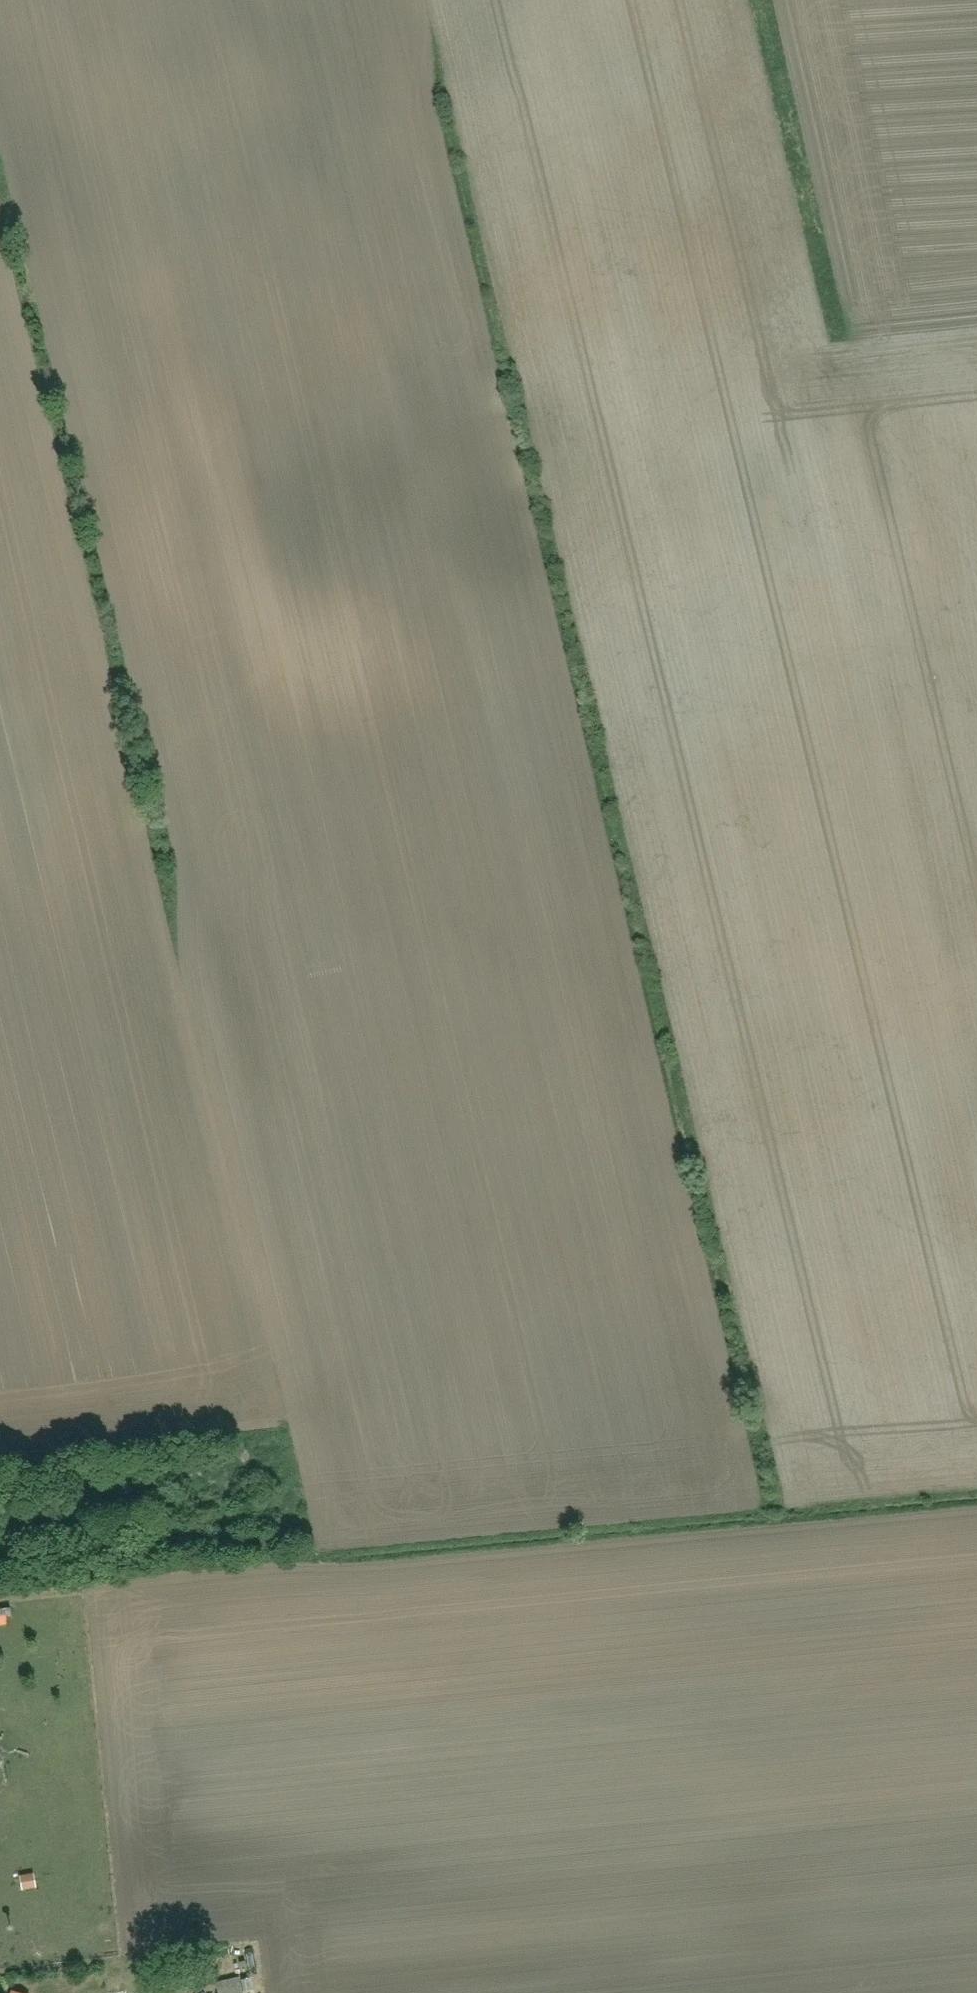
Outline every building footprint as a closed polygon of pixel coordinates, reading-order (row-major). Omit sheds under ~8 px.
[(240,1975),(214,1979),(216,1992),(242,1992),(240,1975)]
